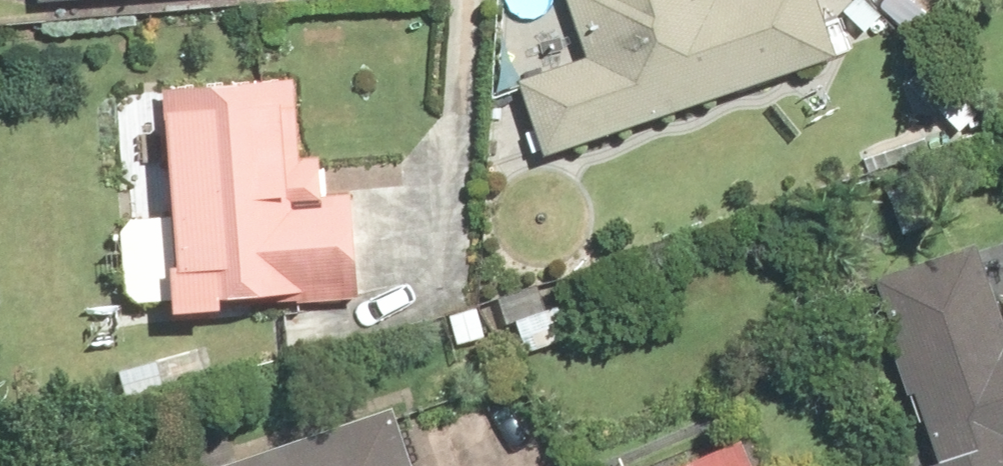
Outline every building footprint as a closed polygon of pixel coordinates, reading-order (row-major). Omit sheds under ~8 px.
[(573,55),(504,78),(528,151),(541,147),(644,111),(663,105),(822,49),(805,0),(554,0),(573,55)] [(334,192),(332,164),(331,156),(310,157),(303,74),(174,87),(176,107),(191,106),(203,262),(190,263),(192,294),(193,308),(255,303),(292,299),(373,292),(364,190),(334,192)] [(876,185),(893,233),(927,222),(911,174),(890,181),(876,185)] [(912,465),(1002,465),(1002,245),(1001,239),(881,279),(939,455),(911,464),(912,465)] [(506,317),(518,349),(559,334),(549,305),(542,307),(532,279),(485,295),(494,321),(506,317)] [(439,311),(445,338),(477,331),(471,304),(439,311)] [(128,370),(135,398),(214,375),(205,346),(128,370)] [(407,417),(402,406),(240,462),(229,465),(423,465),(407,417)] [(730,437),(660,465),(742,465),(730,437)]
